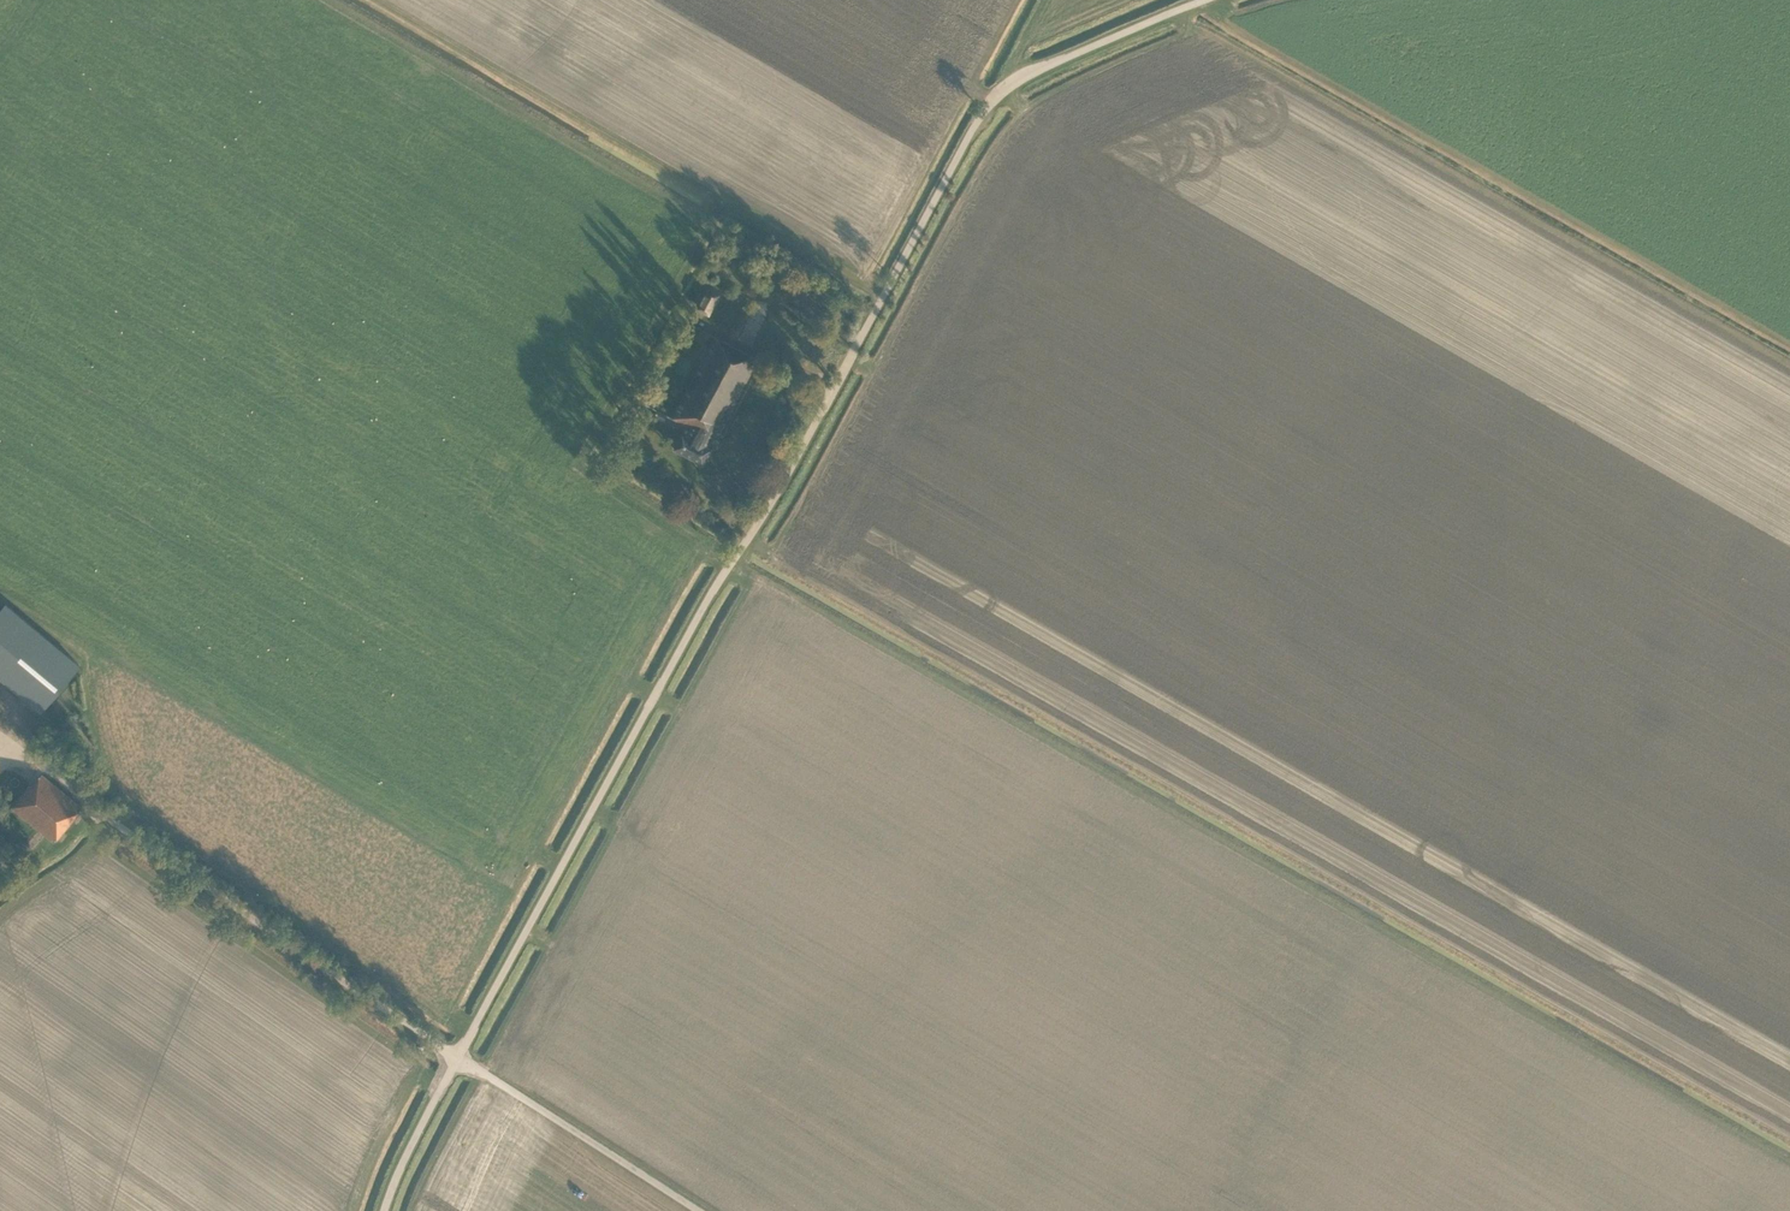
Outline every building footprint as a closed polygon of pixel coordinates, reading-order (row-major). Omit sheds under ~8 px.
[(697,308),(708,314),(718,295),(707,289),(697,308)] [(714,336),(671,417),(689,427),(685,435),(682,433),(674,448),(702,463),(710,448),(707,446),(716,431),(719,432),(758,359),(714,336)] [(659,410),(656,416),(664,421),(667,415),(659,410)] [(0,609),(0,677),(41,711),(81,664),(6,602),(0,609)] [(11,807),(54,842),(83,807),(42,774),(32,785),(30,784),(11,807)] [(419,1039),(415,1045),(421,1049),(425,1043),(419,1039)]
